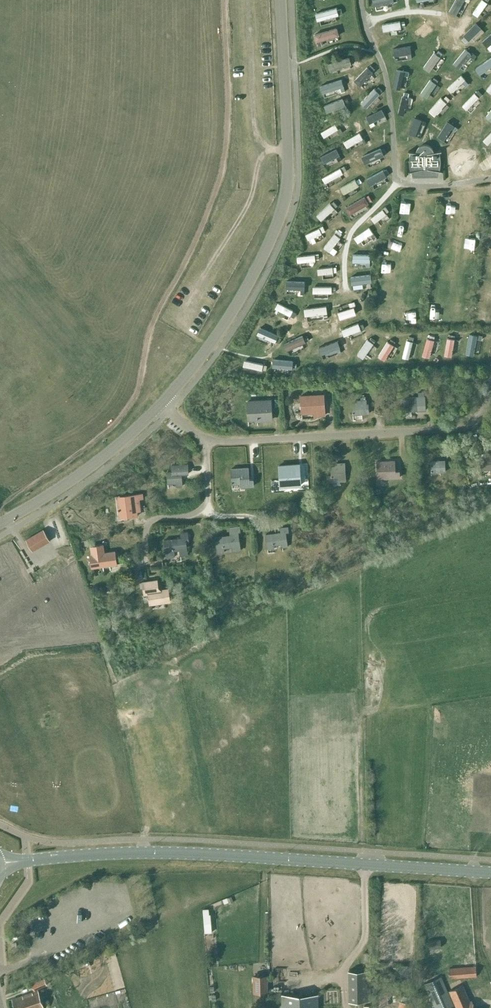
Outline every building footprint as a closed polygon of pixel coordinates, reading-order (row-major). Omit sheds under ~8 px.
[(448,12),(455,17),(465,0),(455,0),(448,12)] [(483,0),(481,0),(472,14),(478,18),(488,3),(483,0)] [(338,15),(336,8),(315,13),(317,21),(338,15)] [(400,21),(381,25),(383,32),(401,29),(400,21)] [(430,27),(425,22),(414,33),(418,38),(430,27)] [(481,29),(476,23),(464,35),(469,41),(481,29)] [(339,36),(337,28),(314,35),(316,43),(339,36)] [(483,42),(487,47),(490,45),(490,35),(483,42)] [(412,53),(410,47),(394,50),(395,56),(412,53)] [(471,55),(465,50),(453,63),(459,69),(471,55)] [(439,58),(434,54),(424,68),(429,72),(439,58)] [(352,65),(349,57),(328,64),(330,72),(352,65)] [(476,69),(480,75),(490,67),(490,58),(476,69)] [(373,73),(367,67),(354,81),(360,86),(373,73)] [(403,72),(397,71),(393,88),(400,90),(403,72)] [(466,80),(461,76),(447,88),(452,93),(466,80)] [(344,87),(341,80),(320,86),(323,94),(344,87)] [(436,85),(430,80),(420,95),(426,99),(436,85)] [(380,94),(374,89),(360,103),(366,108),(380,94)] [(479,98),(475,93),(462,107),(467,111),(479,98)] [(402,97),(398,114),(404,115),(408,98),(402,97)] [(441,98),(429,112),(435,117),(446,103),(441,98)] [(345,107),(343,100),(324,106),(326,113),(345,107)] [(385,117),(382,110),(366,117),(369,124),(385,117)] [(422,121),(414,118),(409,134),(416,137),(422,121)] [(476,125),(471,121),(460,136),(465,140),(476,125)] [(454,127),(448,122),(437,137),(443,141),(454,127)] [(450,141),(459,126),(456,124),(446,139),(450,141)] [(338,130),(335,125),(321,133),(324,138),(338,130)] [(363,139),(359,133),(343,142),(347,148),(363,139)] [(413,171),(413,175),(437,175),(437,171),(442,171),(439,170),(440,168),(440,166),(440,164),(441,161),(440,159),(440,157),(440,155),(440,154),(439,151),(441,151),(441,150),(434,152),(434,151),(433,150),(433,149),(432,148),(432,147),(430,146),(429,146),(428,145),(426,144),(425,144),(423,144),(422,145),(421,145),(420,146),(419,147),(418,148),(417,148),(417,149),(416,150),(416,151),(416,152),(408,151),(408,152),(410,152),(410,153),(409,156),(409,158),(409,161),(409,164),(410,166),(410,168),(410,171),(408,171),(408,172),(413,171)] [(384,156),(381,148),(361,157),(365,165),(384,156)] [(339,156),(336,149),(320,157),(324,164),(339,156)] [(479,165),(483,171),(490,164),(490,155),(479,165)] [(343,174),(340,168),(322,178),(325,184),(343,174)] [(387,177),(383,170),(366,180),(370,186),(387,177)] [(359,187),(355,180),(339,188),(343,195),(359,187)] [(369,205),(365,197),(346,208),(350,215),(369,205)] [(335,209),(330,204),(316,216),(321,221),(335,209)] [(386,215),(383,210),(371,219),(375,223),(386,215)] [(322,235),(319,228),(305,234),(308,240),(322,235)] [(373,234),(369,228),(354,238),(357,244),(373,234)] [(340,239),(335,234),(323,248),(329,253),(340,239)] [(315,262),(315,256),(297,257),(297,264),(315,262)] [(372,283),(371,275),(350,278),(352,286),(372,283)] [(304,291),(305,283),(286,282),(286,290),(304,291)] [(290,317),(293,311),(278,304),(275,309),(290,317)] [(327,314),(326,307),(304,310),(305,317),(327,314)] [(356,315),(354,308),(338,313),(340,320),(356,315)] [(320,335),(336,328),(333,322),(317,329),(320,335)] [(361,331),(358,324),(342,331),(344,337),(361,331)] [(278,336),(259,328),(256,335),(275,343),(278,336)] [(474,356),(477,336),(469,335),(466,354),(474,356)] [(305,343),(303,337),(283,346),(286,352),(305,343)] [(430,359),(435,342),(427,339),(422,357),(430,359)] [(452,358),(455,341),(447,339),(444,357),(452,358)] [(373,344),(367,341),(357,356),(363,359),(373,344)] [(409,360),(413,342),(407,341),(402,358),(409,360)] [(340,349),(337,342),(318,349),(321,356),(340,349)] [(384,362),(394,346),(387,342),(378,358),(384,362)] [(272,368),(292,370),(293,362),(273,360),(272,368)] [(262,371),(263,365),(244,361),(243,367),(262,371)] [(325,415),(324,394),(300,396),(301,413),(314,412),(314,415),(325,415)] [(353,414),(369,413),(368,403),(366,403),(366,399),(365,399),(365,396),(361,396),(361,399),(357,400),(357,402),(352,402),(353,414)] [(418,396),(416,396),(407,397),(407,399),(402,399),(403,411),(426,409),(425,396),(424,396),(418,396)] [(257,420),(272,419),(271,400),(247,402),(248,419),(257,418),(257,420)] [(481,463),(481,472),(490,471),(490,472),(490,453),(484,453),(484,458),(481,458),(481,463)] [(394,460),(377,461),(378,478),(400,477),(399,470),(395,470),(394,460)] [(431,472),(445,471),(444,460),(431,461),(431,472)] [(345,481),(345,463),(335,463),(336,466),(331,466),(331,475),(327,475),(327,482),(332,481),(332,477),(338,477),(338,481),(345,481)] [(181,474),(188,473),(187,464),(171,465),(172,471),(167,472),(168,483),(177,483),(177,486),(182,486),(181,474)] [(287,465),(279,465),(280,486),(300,485),(299,464),(287,465)] [(248,467),(221,469),(222,488),(254,485),(253,478),(249,478),(249,476),(248,467)] [(143,498),(142,493),(120,496),(120,503),(118,504),(120,516),(126,515),(126,517),(137,515),(137,510),(140,510),(139,498),(143,498)] [(240,531),(239,526),(229,527),(230,535),(215,537),(217,553),(224,552),(223,547),(232,546),(233,551),(240,550),(238,531),(240,531)] [(287,546),(287,543),(285,532),(288,532),(288,527),(280,528),(281,532),(265,534),(267,549),(274,548),(273,545),(282,543),(282,547),(287,546)] [(26,539),(32,551),(50,540),(43,529),(26,539)] [(180,532),(181,537),(164,540),(166,555),(167,555),(167,558),(174,557),(173,554),(174,554),(174,550),(180,549),(180,555),(187,554),(186,541),(189,541),(188,531),(180,532)] [(91,566),(116,563),(115,551),(104,553),(103,544),(91,546),(92,554),(90,555),(91,566)] [(158,588),(156,580),(143,582),(145,594),(148,594),(149,604),(169,602),(168,589),(160,590),(158,588)] [(209,909),(203,909),(205,933),(212,932),(211,914),(209,914),(209,909)] [(399,970),(399,979),(411,979),(412,964),(401,964),(401,970),(399,970)] [(475,966),(449,968),(449,978),(476,976),(475,966)] [(370,970),(350,970),(349,1001),(370,1000),(370,970)] [(267,975),(253,975),(253,993),(268,993),(267,975)] [(450,1007),(454,1005),(441,976),(424,983),(436,1007),(450,1007)] [(35,989),(47,984),(44,978),(32,984),(35,989)] [(472,1000),(470,1001),(463,985),(450,990),(457,1007),(454,1007),(475,1007),(472,1000)] [(38,991),(12,999),(15,1007),(44,1007),(38,991)] [(319,994),(282,994),(282,1007),(319,1007),(319,994)]
